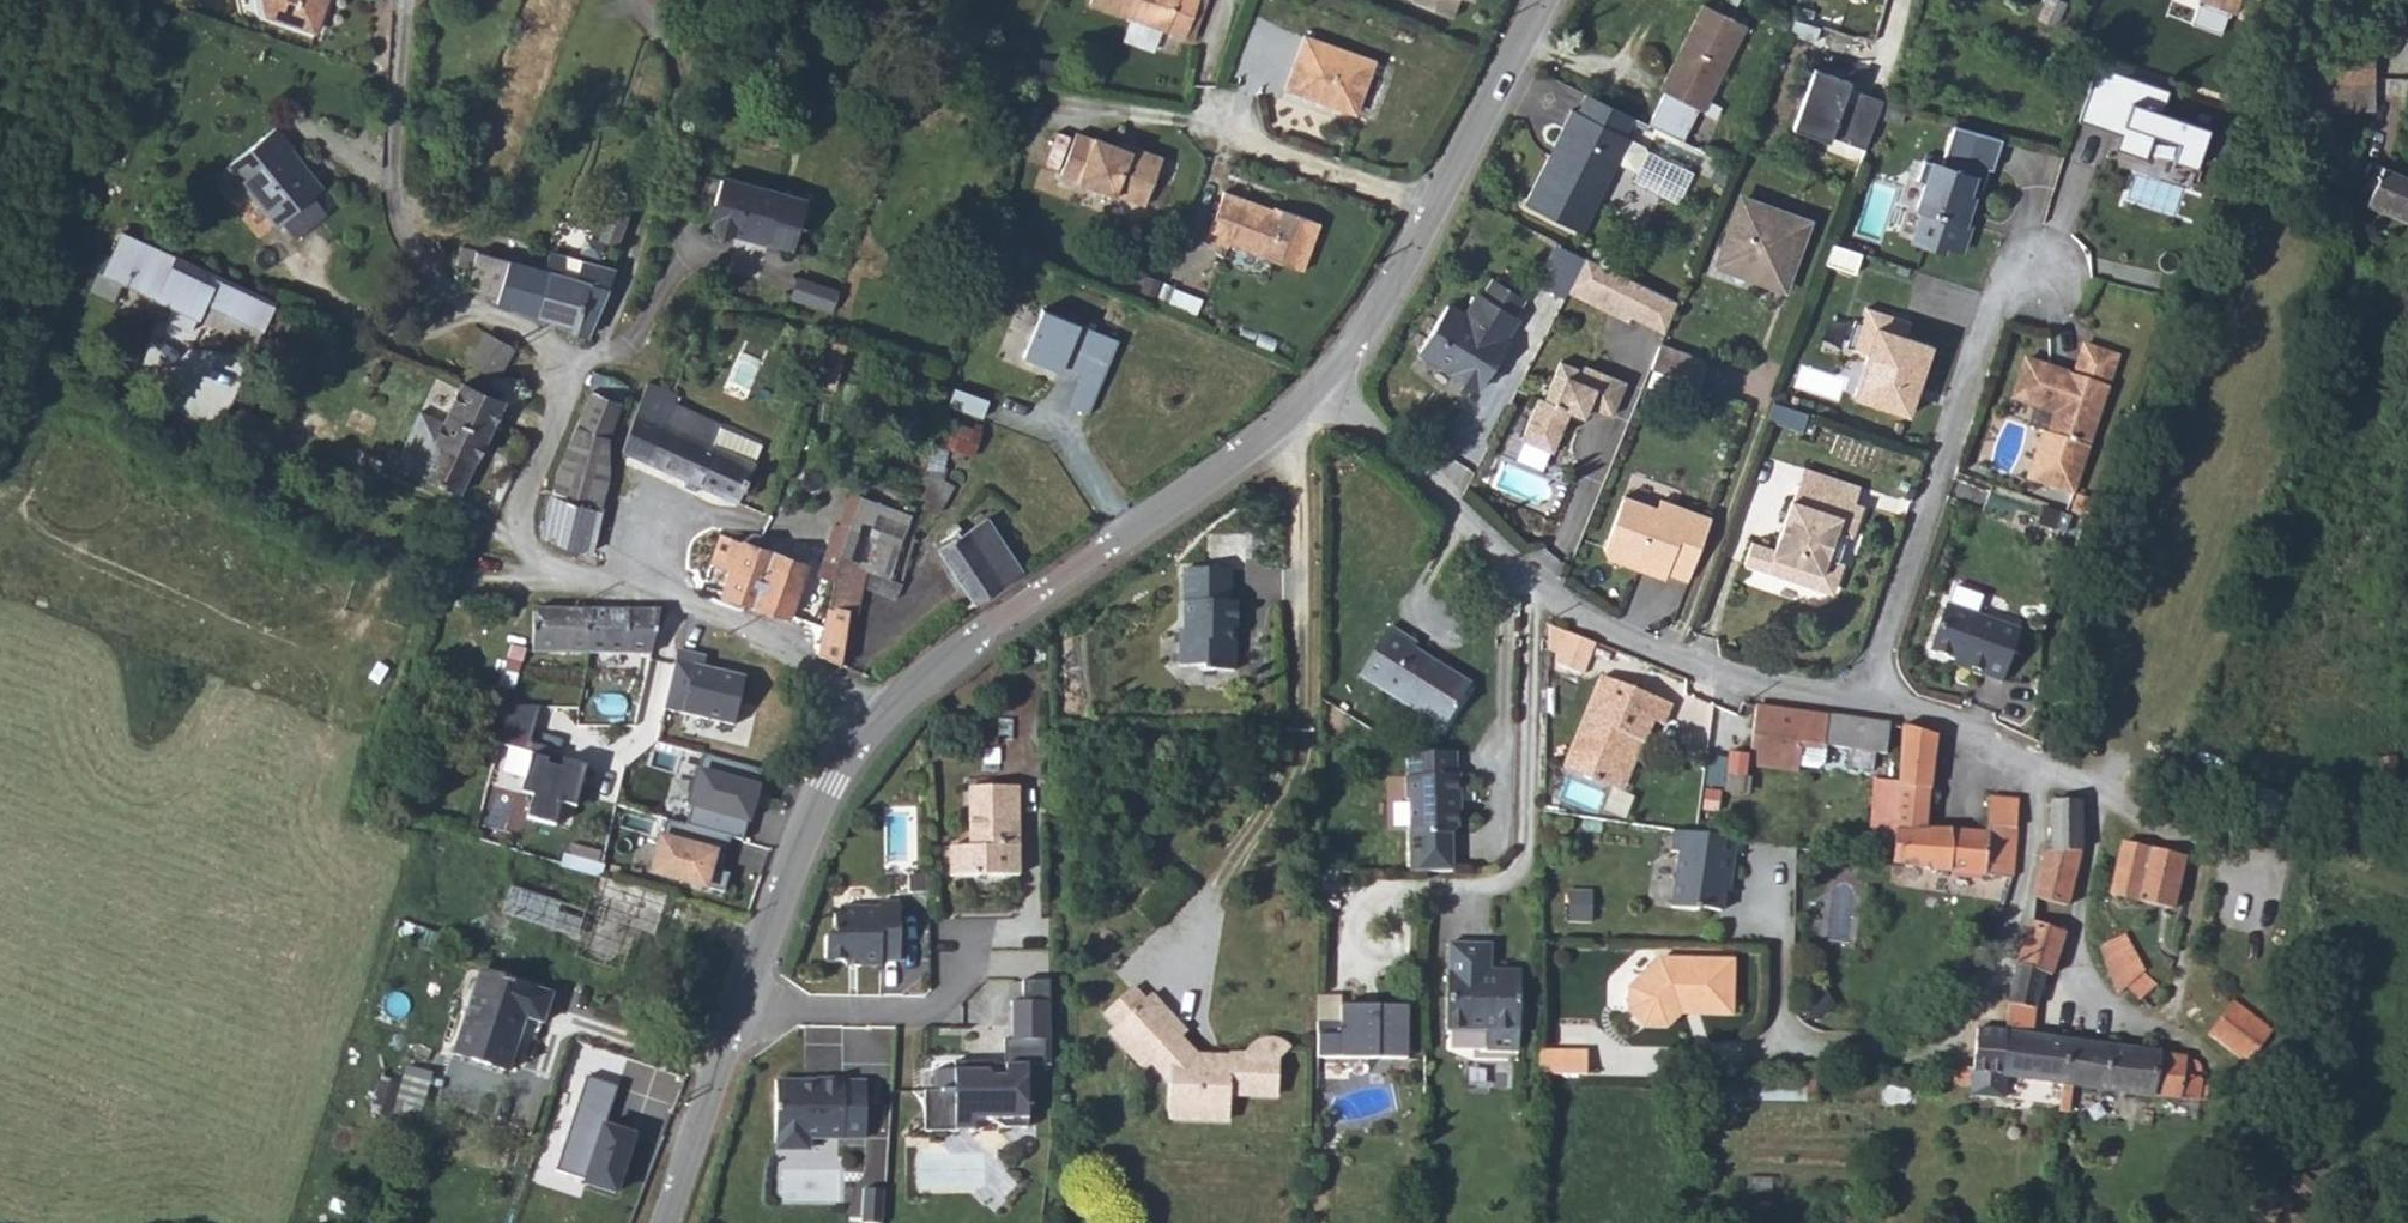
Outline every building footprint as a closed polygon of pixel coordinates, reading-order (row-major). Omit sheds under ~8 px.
[(280,23),(328,39),(341,0),(273,0),(280,23)] [(1087,0),(1182,36),(1195,0),(1087,0)] [(1455,17),(1461,0),(1414,0),(1455,17)] [(1664,88),(1698,105),(1703,107),(1746,21),(1704,0),(1702,0),(1667,69),(1670,75),(1664,88)] [(2215,2),(2210,1),(2205,21),(2235,30),(2245,0),(2216,0),(2215,2)] [(1381,64),(1312,31),(1287,84),(1332,105),(1333,101),(1357,113),(1381,64)] [(2374,49),(2323,50),(2323,83),(2374,82),(2374,49)] [(2176,162),(2201,170),(2213,130),(2166,116),(2174,91),(2096,67),(2079,121),(2123,134),(2118,151),(2149,161),(2156,138),(2181,146),(2176,162)] [(1659,85),(1664,88),(1670,75),(1667,69),(1659,85)] [(1814,70),(1791,134),(1826,148),(1830,142),(1864,154),(1886,95),(1814,70)] [(1698,105),(1664,88),(1648,121),(1681,137),(1698,105)] [(1569,105),(1550,142),(1556,145),(1552,153),(1546,150),(1520,200),(1579,230),(1616,158),(1627,136),(1628,134),(1622,131),(1631,113),(1584,89),(1574,107),(1569,105)] [(1993,168),(2002,135),(1952,121),(1940,163),(1924,157),(1917,178),(1925,180),(1916,206),(1921,208),(1911,238),(1942,249),(1944,243),(1960,249),(1970,223),(1960,220),(1968,195),(1978,199),(1989,167),(1993,168)] [(1089,138),(1071,131),(1056,174),(1074,181),(1073,182),(1110,195),(1110,194),(1140,205),(1158,156),(1133,147),(1127,149),(1113,144),(1089,136),(1089,138)] [(271,135),(223,174),(270,228),(277,222),(313,192),(316,189),(271,135)] [(1642,144),(1627,136),(1616,158),(1634,168),(1644,149),(1642,144)] [(1127,149),(1133,147),(1114,140),(1113,144),(1127,149)] [(1556,145),(1550,142),(1546,150),(1552,153),(1556,145)] [(2366,203),(2405,219),(2407,215),(2407,175),(2376,162),(2372,172),(2378,175),(2366,203)] [(2372,172),(2360,200),(2366,203),(2378,175),(2372,172)] [(811,198),(727,175),(714,221),(717,222),(727,232),(741,229),(744,230),(745,226),(773,233),(771,239),(797,246),(811,198)] [(277,222),(295,242),(330,212),(313,192),(277,222)] [(1268,213),(1217,194),(1199,243),(1221,250),(1222,247),(1295,275),(1313,226),(1278,213),(1277,219),(1267,215),(1268,213)] [(1805,223),(1739,199),(1716,261),(1756,275),(1754,279),(1780,289),(1805,223)] [(622,210),(605,247),(618,253),(636,219),(622,210)] [(1269,210),(1268,213),(1267,215),(1277,219),(1278,213),(1269,210)] [(773,233),(745,226),(744,230),(743,235),(770,242),(771,239),(773,233)] [(275,299),(123,227),(104,271),(172,307),(165,322),(190,332),(203,302),(263,328),(275,299)] [(470,267),(468,287),(498,296),(496,302),(535,314),(546,270),(459,246),(454,262),(470,267)] [(535,314),(559,321),(574,326),(573,331),(587,336),(609,289),(603,287),(609,267),(551,252),(546,270),(535,314)] [(1583,253),(1568,281),(1611,303),(1608,309),(1627,318),(1630,313),(1663,330),(1676,300),(1583,253)] [(844,267),(815,257),(808,280),(837,289),(844,267)] [(845,294),(796,277),(784,300),(835,316),(845,294)] [(1520,296),(1489,277),(1480,292),(1511,311),(1520,296)] [(1501,337),(1515,313),(1511,311),(1480,292),(1476,290),(1462,313),(1444,302),(1416,348),(1448,368),(1457,384),(1476,385),(1477,386),(1485,373),(1488,368),(1498,368),(1499,359),(1495,357),(1505,340),(1501,337)] [(1865,353),(1852,394),(1907,412),(1929,343),(1903,334),(1882,327),(1886,312),(1865,305),(1859,319),(1853,317),(1844,343),(1851,345),(1850,348),(1865,353)] [(1048,311),(1029,358),(1080,378),(1068,407),(1091,416),(1123,341),(1048,311)] [(1908,319),(1886,312),(1882,327),(1903,334),(1908,319)] [(557,326),(573,331),(574,326),(559,321),(557,326)] [(459,372),(460,382),(461,382),(498,399),(505,383),(496,377),(512,349),(479,331),(464,363),(466,365),(459,372)] [(840,385),(846,340),(826,337),(820,382),(840,385)] [(2114,353),(2081,341),(2068,375),(2020,357),(2007,393),(2030,402),(2031,401),(2053,408),(2046,429),(2040,427),(2025,474),(2070,489),(2114,353)] [(1703,364),(1656,347),(1647,369),(1695,386),(1703,364)] [(1609,414),(1623,380),(1581,363),(1579,368),(1558,359),(1542,398),(1536,395),(1518,438),(1550,451),(1567,410),(1571,411),(1573,407),(1582,411),(1585,404),(1609,414)] [(1488,368),(1485,373),(1492,378),(1498,368),(1488,368)] [(587,386),(591,388),(619,400),(625,386),(594,372),(587,386)] [(673,391),(646,379),(620,447),(734,500),(739,489),(749,493),(756,477),(746,473),(751,460),(709,441),(717,419),(671,397),(673,391)] [(498,399),(461,382),(443,423),(420,412),(398,461),(459,490),(501,400),(498,399)] [(591,388),(576,423),(606,436),(619,400),(591,388)] [(955,388),(951,405),(985,413),(989,396),(955,388)] [(1573,407),(1571,411),(1581,415),(1582,411),(1573,407)] [(936,416),(929,442),(950,448),(962,451),(970,454),(977,428),(936,416)] [(606,436),(576,423),(555,472),(543,534),(589,550),(607,469),(606,436)] [(950,448),(948,457),(959,460),(962,451),(950,448)] [(1852,501),(1858,485),(1801,465),(1795,481),(1852,501)] [(913,501),(934,512),(949,486),(921,471),(917,487),(920,488),(913,501)] [(1852,501),(1795,481),(1790,497),(1788,497),(1771,547),(1748,539),(1741,562),(1823,590),(1831,587),(1838,567),(1834,559),(1824,556),(1833,530),(1843,534),(1851,530),(1858,510),(1854,502),(1852,501)] [(892,506),(854,491),(844,521),(836,519),(826,550),(893,584),(904,551),(874,536),(892,506)] [(1686,583),(1709,518),(1658,500),(1655,508),(1622,496),(1602,552),(1605,560),(1637,571),(1640,563),(1665,572),(1664,575),(1686,583)] [(941,544),(937,546),(974,602),(1022,571),(986,515),(958,533),(941,544)] [(938,537),(941,544),(958,533),(954,527),(938,537)] [(1843,534),(1833,530),(1824,556),(1834,559),(1843,534)] [(718,532),(709,561),(728,568),(720,592),(726,594),(744,600),(787,616),(804,562),(718,532)] [(826,550),(815,574),(833,583),(838,557),(826,550)] [(833,583),(828,605),(853,611),(856,612),(861,592),(892,606),(899,592),(838,557),(833,583)] [(1205,659),(1236,659),(1235,632),(1231,628),(1231,618),(1235,618),(1237,618),(1237,591),(1230,591),(1230,558),(1183,559),(1183,619),(1180,619),(1180,655),(1205,655),(1205,659)] [(1664,575),(1665,572),(1640,563),(1637,571),(1662,580),(1664,575)] [(744,600),(726,594),(724,601),(742,608),(744,600)] [(1961,665),(2000,678),(2018,627),(1944,602),(1928,648),(1962,660),(1961,665)] [(828,605),(818,655),(841,665),(853,611),(828,605)] [(532,607),(532,651),(650,654),(659,609),(532,607)] [(1359,669),(1435,719),(1443,726),(1471,683),(1436,660),(1416,647),(1418,643),(1389,623),(1359,669)] [(508,654),(508,656),(511,657),(518,659),(517,664),(521,664),(527,646),(511,642),(508,654)] [(669,711),(736,725),(750,677),(707,667),(708,657),(680,650),(669,711)] [(1604,675),(1565,767),(1611,787),(1632,737),(1643,742),(1647,744),(1656,721),(1666,725),(1675,704),(1604,675)] [(1816,708),(1757,700),(1748,755),(1795,765),(1801,736),(1813,739),(1816,708)] [(511,703),(499,741),(530,749),(541,703),(511,703)] [(1816,708),(1813,739),(1822,741),(1825,739),(1884,752),(1890,722),(1816,708)] [(1893,838),(1890,861),(2009,877),(2015,824),(1984,822),(1983,831),(1927,825),(1929,788),(1937,733),(1902,720),(1899,778),(1902,778),(1896,839),(1893,838)] [(1622,792),(1643,742),(1632,737),(1611,787),(1622,792)] [(1457,751),(1408,751),(1408,775),(1405,775),(1406,799),(1408,799),(1409,871),(1452,871),(1451,831),(1458,827),(1458,810),(1455,807),(1455,798),(1460,798),(1460,774),(1457,774),(1457,751)] [(579,804),(588,764),(565,757),(563,764),(550,760),(551,756),(534,752),(523,791),(534,794),(529,816),(557,823),(563,800),(579,804)] [(1710,752),(1704,806),(1721,808),(1727,754),(1710,752)] [(745,838),(764,772),(706,756),(689,822),(745,838)] [(1877,836),(1893,838),(1896,839),(1902,778),(1899,778),(1875,776),(1870,825),(1879,826),(1877,836)] [(954,839),(954,869),(1023,869),(1023,779),(974,779),(973,831),(977,831),(977,839),(973,839),(954,839)] [(1987,794),(1984,822),(2015,824),(2017,797),(1987,794)] [(2043,847),(2032,894),(2067,903),(2080,847),(2079,799),(2048,799),(2049,847),(2043,847)] [(1735,839),(1674,831),(1671,851),(1679,852),(1671,907),(1698,910),(1698,908),(1720,911),(1725,877),(1730,878),(1735,839)] [(723,851),(663,836),(652,876),(710,892),(712,885),(725,889),(730,872),(718,869),(723,851)] [(2185,854),(2124,838),(2110,891),(2171,907),(2185,854)] [(566,863),(601,874),(608,852),(572,841),(566,863)] [(901,957),(901,899),(881,899),(881,904),(842,903),(836,909),(835,923),(827,932),(826,950),(832,956),(846,957),(860,957),(860,962),(881,962),(881,957),(901,957)] [(2031,918),(2015,961),(2041,972),(2048,975),(2065,930),(2031,918)] [(2125,930),(2101,942),(2118,991),(2128,984),(2140,998),(2156,984),(2143,970),(2145,968),(2125,930)] [(1482,1051),(1514,1052),(1517,974),(1498,974),(1496,978),(1488,978),(1488,973),(1489,946),(1447,944),(1443,1030),(1482,1031),(1482,1051)] [(1730,1011),(1733,957),(1659,954),(1628,983),(1627,1005),(1642,1022),(1665,1023),(1680,1009),(1685,1004),(1706,1005),(1706,1010),(1730,1011)] [(2004,1027),(2000,1072),(2065,1082),(2069,1037),(2032,1032),(2041,972),(2015,961),(2006,1005),(2004,1027)] [(473,967),(445,1052),(497,1069),(513,1015),(537,1022),(545,990),(473,967)] [(1054,974),(1027,974),(1027,996),(1015,996),(1015,1033),(1054,1033),(1054,974)] [(1340,995),(1315,994),(1315,1021),(1338,1022),(1338,1004),(1339,1004),(1340,995)] [(1281,1062),(1290,1054),(1288,1051),(1286,1048),(1283,1046),(1279,1045),(1272,1043),(1268,1043),(1264,1044),(1261,1046),(1258,1047),(1252,1053),(1251,1056),(1250,1060),(1235,1059),(1234,1061),(1199,1058),(1184,1040),(1191,1034),(1156,996),(1117,1031),(1152,1070),(1159,1063),(1175,1082),(1173,1117),(1232,1120),(1234,1093),(1278,1097),(1281,1062)] [(2234,1000),(2209,1033),(2249,1063),(2273,1030),(2234,1000)] [(1402,1059),(1404,1006),(1339,1004),(1338,1004),(1338,1022),(1315,1021),(1314,1056),(1402,1059)] [(1015,1033),(1007,1033),(1008,1058),(1030,1059),(1030,1060),(1054,1060),(1054,1033),(1015,1033)] [(2069,1037),(2065,1082),(2136,1092),(2158,1095),(2198,1098),(2202,1077),(2199,1074),(2200,1060),(2162,1052),(2069,1037)] [(1586,1044),(1536,1042),(1535,1054),(1536,1068),(1584,1068),(1586,1044)] [(1030,1060),(1030,1059),(1008,1058),(996,1058),(995,1058),(989,1064),(977,1064),(977,1056),(956,1055),(956,1064),(935,1064),(935,1084),(927,1084),(927,1125),(977,1125),(977,1113),(1007,1113),(1007,1122),(1030,1122),(1030,1060)] [(996,1056),(977,1056),(977,1064),(989,1064),(995,1058),(996,1058),(996,1056)] [(806,1075),(778,1073),(775,1130),(776,1130),(776,1134),(782,1142),(801,1143),(808,1136),(809,1131),(866,1134),(869,1078),(846,1077),(846,1075),(819,1074),(819,1080),(806,1079),(806,1075)] [(585,1184),(618,1194),(639,1132),(610,1121),(619,1084),(589,1075),(558,1168),(587,1175),(585,1184)] [(782,1142),(776,1134),(776,1130),(775,1130),(774,1142),(782,1142)] [(862,1185),(861,1220),(884,1221),(885,1186),(862,1185)]
